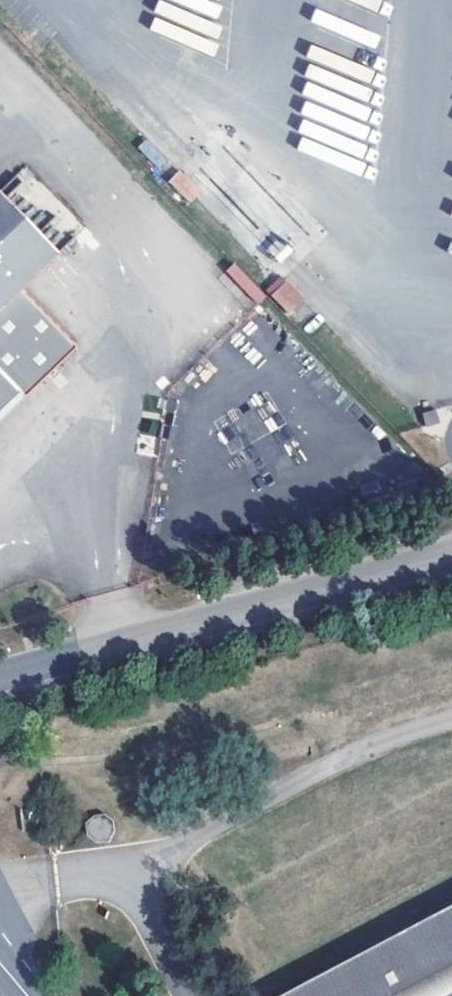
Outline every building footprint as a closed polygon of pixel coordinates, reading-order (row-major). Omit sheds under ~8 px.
[(24,394),(26,396),(77,346),(20,289),(58,251),(0,191),(0,417),(24,394)] [(283,277),(268,290),(287,313),(302,301),(283,277)] [(286,995),(451,995),(451,910),(286,995)]
